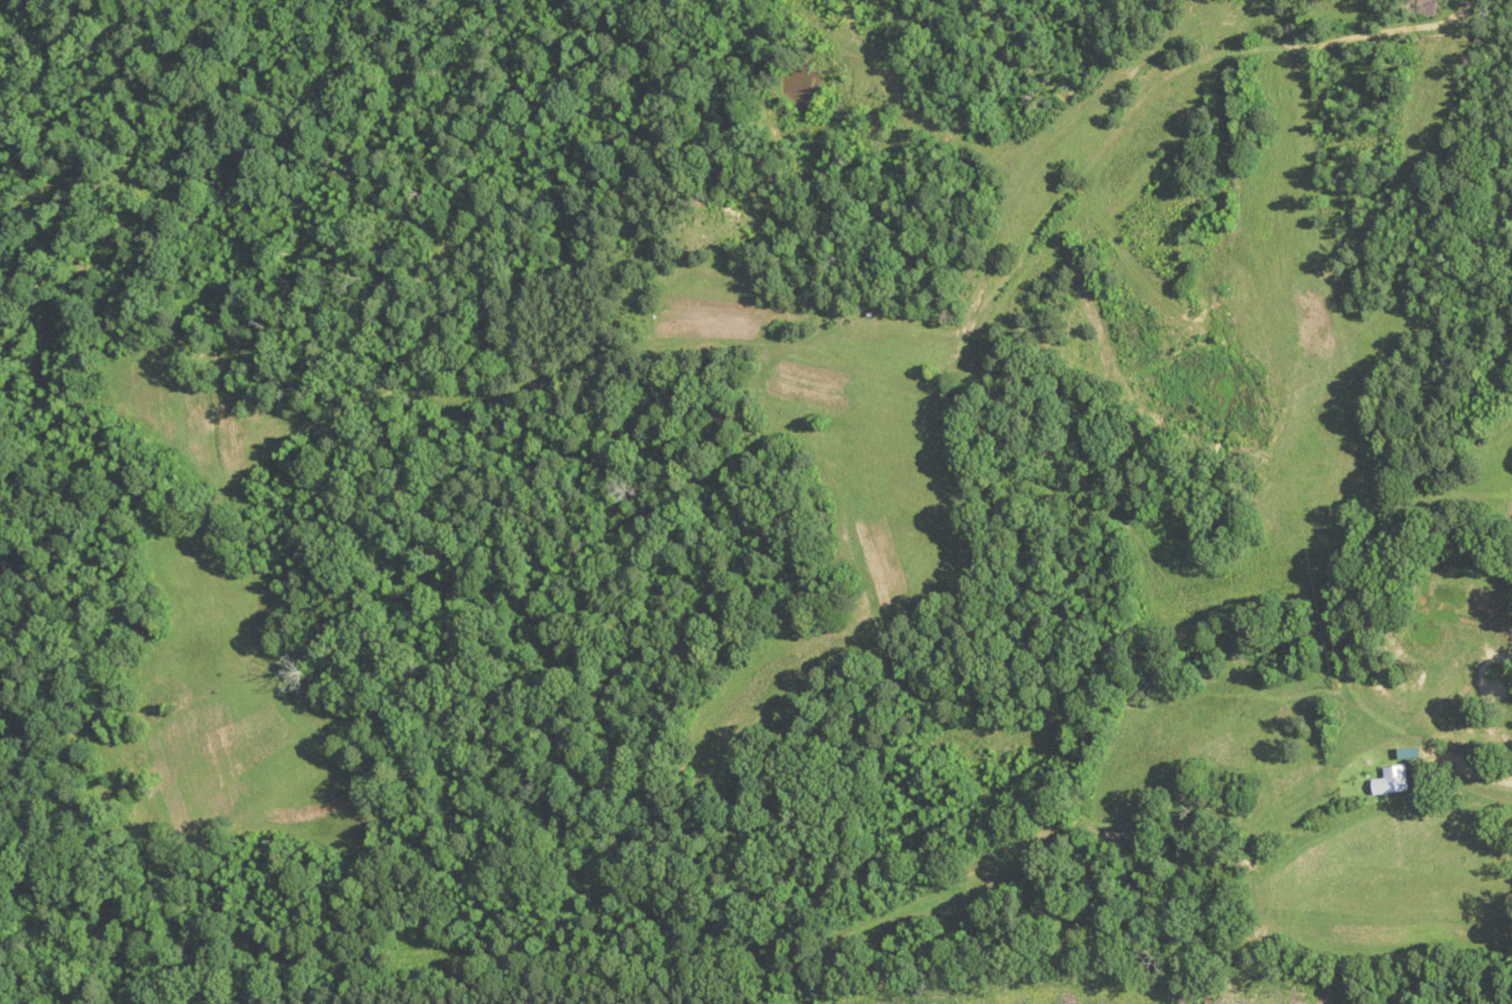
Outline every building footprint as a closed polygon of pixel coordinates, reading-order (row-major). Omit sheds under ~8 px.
[(1399,757),(1421,757),(1421,746),(1399,746),(1399,757)] [(1374,791),(1408,790),(1407,763),(1384,764),(1385,776),(1373,777),(1374,791)]
